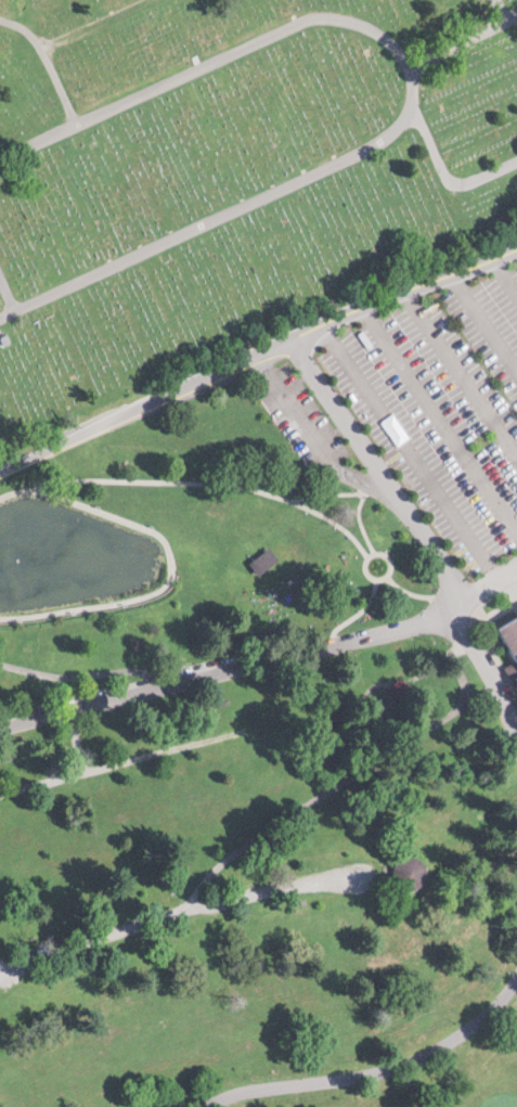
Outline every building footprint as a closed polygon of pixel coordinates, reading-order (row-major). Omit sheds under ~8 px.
[(263,574),(280,556),(269,546),(252,564),(263,574)] [(492,631),(516,617),(516,674),(492,631)]
